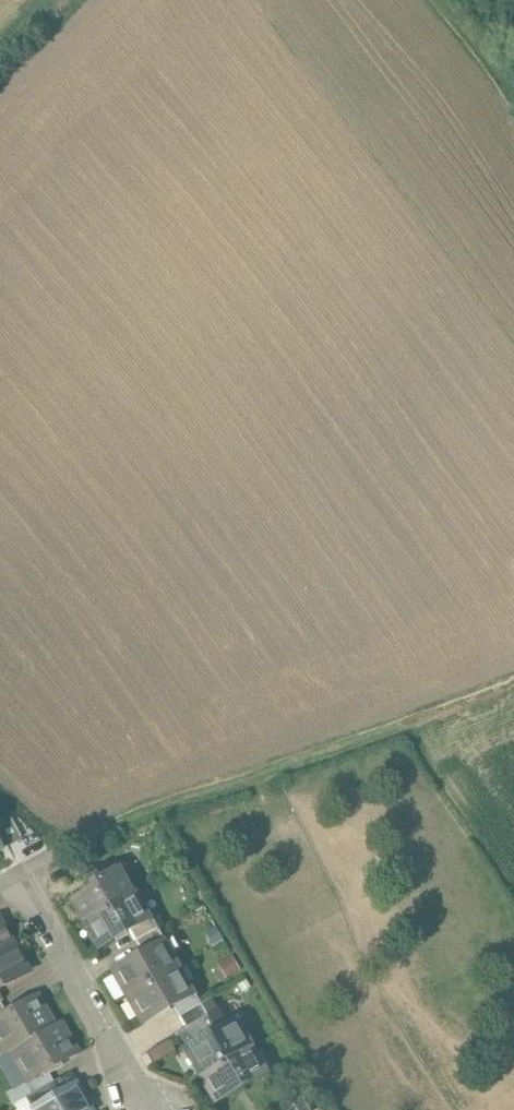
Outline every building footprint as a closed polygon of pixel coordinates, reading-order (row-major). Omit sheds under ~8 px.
[(113,869),(87,884),(88,887),(70,898),(85,922),(129,896),(113,869)] [(129,896),(85,922),(100,949),(128,932),(146,921),(131,895),(129,896)] [(146,921),(128,932),(135,943),(156,931),(149,919),(146,921)] [(13,946),(0,924),(0,953),(13,946)] [(156,931),(135,943),(141,954),(159,944),(159,945),(163,943),(156,931)] [(141,954),(113,971),(128,998),(174,971),(159,945),(159,944),(141,954)] [(28,972),(13,946),(0,953),(0,989),(28,972)] [(236,957),(222,963),(228,975),(242,969),(236,957)] [(174,971),(128,998),(144,1024),(172,1007),(190,997),(174,971)] [(190,997),(172,1007),(179,1019),(200,1007),(193,995),(190,997)] [(0,1019),(0,1037),(1,1037),(10,1053),(15,1050),(53,1028),(36,998),(6,1016),(0,1019)] [(200,1007),(179,1019),(185,1030),(206,1018),(200,1007)] [(231,1024),(185,1051),(201,1077),(247,1050),(231,1024)] [(53,1028),(15,1050),(25,1067),(21,1070),(28,1082),(48,1071),(76,1055),(59,1025),(53,1028)] [(151,1052),(157,1063),(178,1052),(172,1041),(151,1052)] [(247,1050),(201,1077),(216,1103),(262,1076),(247,1050)] [(28,1082),(26,1084),(33,1095),(54,1083),(48,1071),(28,1082)] [(33,1095),(26,1099),(32,1109),(66,1089),(60,1079),(54,1083),(33,1095)] [(32,1109),(33,1109),(90,1109),(75,1085),(66,1089),(32,1109)]
